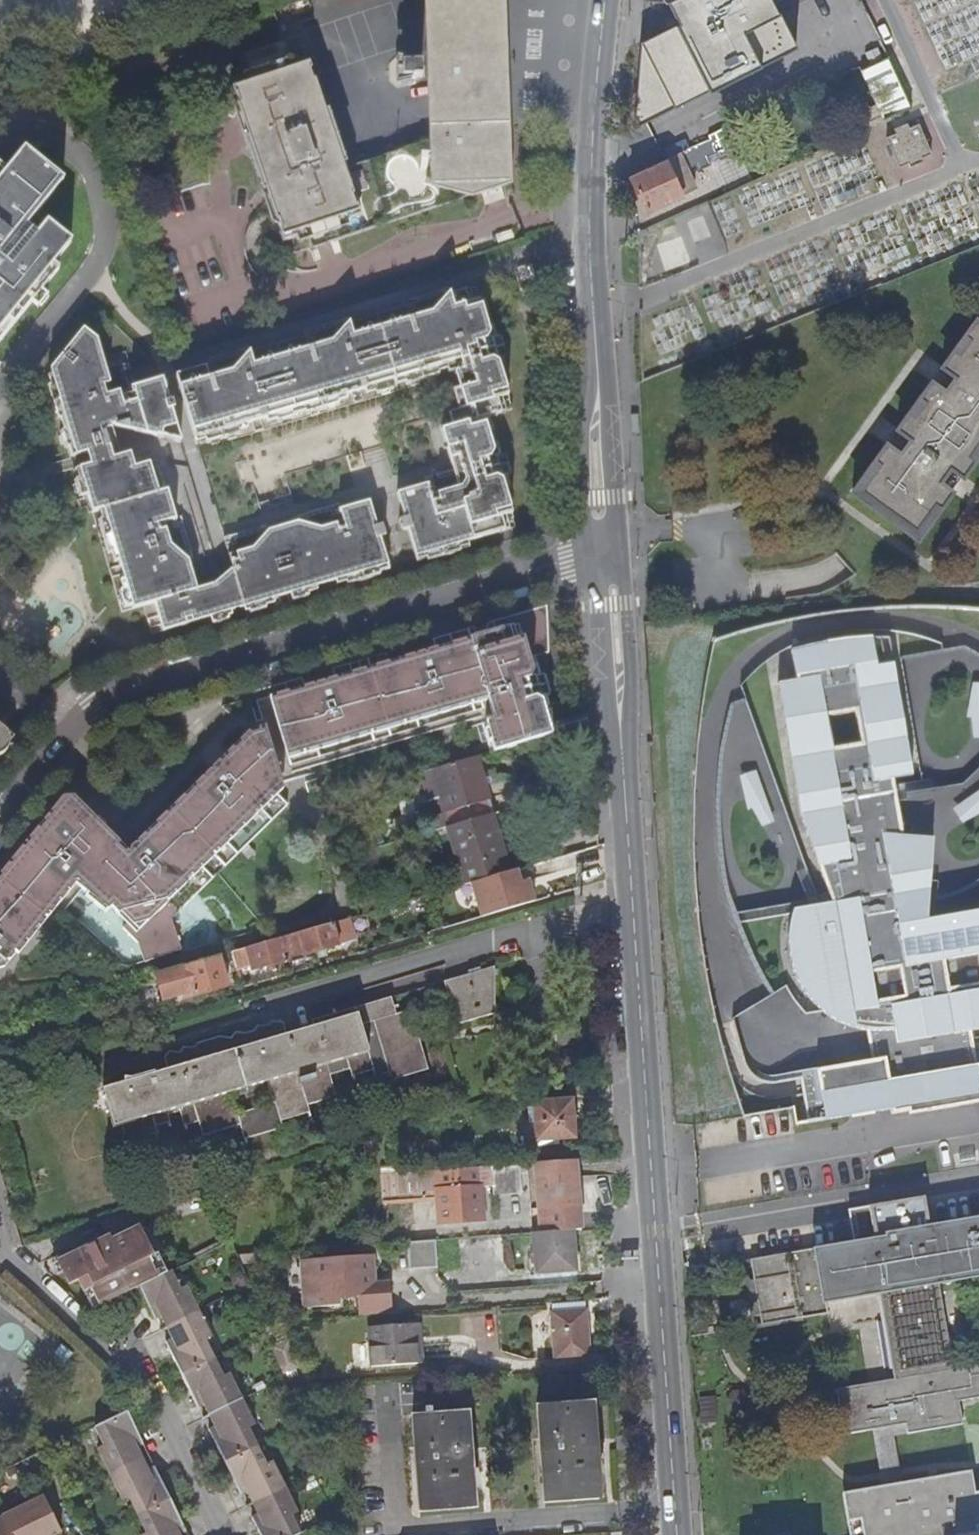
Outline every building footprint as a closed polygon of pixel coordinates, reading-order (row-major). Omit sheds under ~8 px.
[(305,62),(233,85),(280,239),(331,223),(337,240),(502,181),(504,180),(504,124),(497,124),(495,0),(434,0),(434,138),(341,169),(305,62)] [(638,44),(634,125),(794,45),(771,0),(644,0),(638,44)] [(887,117),(913,104),(889,55),(863,68),(887,117)] [(418,79),(417,65),(398,66),(399,80),(418,79)] [(890,129),(893,134),(904,129),(902,124),(890,129)] [(893,134),(882,139),(895,168),(905,164),(902,157),(913,152),(916,159),(927,154),(915,125),(904,129),(893,134)] [(22,148),(4,171),(0,168),(0,324),(30,287),(39,293),(40,291),(57,268),(52,264),(69,242),(44,222),(27,243),(21,239),(20,241),(16,237),(53,192),(52,190),(61,179),(22,148)] [(902,157),(905,164),(907,168),(918,164),(916,159),(913,152),(902,157)] [(630,174),(645,208),(694,187),(678,153),(630,174)] [(39,293),(30,287),(0,324),(0,339),(30,304),(39,293)] [(466,304),(478,300),(474,288),(462,292),(466,304)] [(46,296),(40,291),(39,293),(30,304),(35,309),(46,296)] [(435,293),(437,300),(445,297),(443,291),(435,293)] [(460,472),(504,458),(502,453),(498,455),(495,446),(489,447),(484,432),(492,429),(489,417),(491,417),(490,413),(510,407),(500,373),(504,372),(499,355),(504,353),(499,334),(493,336),(489,321),(485,323),(478,300),(466,304),(462,292),(445,297),(437,300),(426,304),(178,387),(178,388),(193,440),(389,381),(393,380),(444,365),(445,370),(446,374),(452,373),(453,377),(461,375),(465,389),(457,391),(452,393),(457,412),(435,419),(448,461),(455,458),(460,472)] [(423,297),(426,304),(437,300),(435,293),(423,297)] [(174,376),(178,387),(426,304),(423,297),(406,301),(408,307),(344,326),(344,324),(338,326),(325,331),(323,326),(306,330),(307,337),(245,355),(243,349),(235,351),(237,357),(225,361),(223,355),(207,359),(208,366),(194,370),(195,373),(180,376),(179,374),(174,376)] [(851,487),(915,534),(978,448),(978,318),(977,316),(943,363),(957,373),(945,388),(931,378),(897,425),(911,435),(899,451),(885,440),(851,487)] [(325,331),(338,326),(337,322),(323,326),(325,331)] [(50,376),(65,425),(164,392),(160,380),(155,381),(156,385),(141,389),(140,386),(128,389),(121,391),(118,381),(123,373),(119,361),(103,366),(98,351),(95,354),(87,346),(92,339),(82,330),(49,371),(50,376)] [(94,340),(92,339),(87,346),(95,354),(98,351),(94,340)] [(235,351),(223,355),(225,361),(237,357),(235,351)] [(444,365),(393,380),(395,384),(404,382),(405,386),(437,376),(436,372),(445,370),(444,365)] [(121,391),(128,389),(123,373),(118,381),(121,391)] [(453,377),(457,391),(465,389),(461,375),(453,377)] [(44,387),(56,428),(65,425),(50,376),(45,378),(47,385),(44,387)] [(389,381),(193,440),(194,444),(204,442),(204,445),(238,435),(238,431),(275,420),(277,424),(297,417),(296,414),(303,412),(305,415),(334,407),(333,403),(375,390),(376,394),(391,389),(389,381)] [(65,425),(74,456),(85,453),(107,448),(103,431),(110,429),(110,426),(158,438),(158,431),(174,428),(164,392),(65,425)] [(490,413),(491,417),(510,411),(510,407),(490,413)] [(56,428),(62,449),(65,448),(68,458),(74,456),(65,425),(56,428)] [(178,443),(174,428),(158,431),(158,438),(178,443)] [(107,448),(111,459),(118,457),(110,429),(103,431),(107,448)] [(85,453),(89,466),(111,459),(107,448),(85,453)] [(364,469),(359,453),(345,458),(349,473),(364,469)] [(122,581),(185,561),(191,559),(189,551),(182,552),(180,543),(185,537),(181,524),(174,524),(165,492),(163,493),(156,494),(147,464),(132,468),(130,459),(123,455),(118,457),(111,459),(89,466),(77,469),(85,495),(91,513),(100,511),(116,562),(122,581)] [(405,539),(510,510),(503,492),(508,490),(504,476),(508,474),(504,458),(460,472),(451,474),(428,482),(415,486),(416,491),(401,495),(400,491),(395,493),(402,519),(398,521),(399,525),(404,525),(405,539)] [(451,474),(460,472),(455,458),(448,461),(451,471),(451,474)] [(154,462),(147,464),(156,494),(163,493),(154,462)] [(71,481),(76,498),(85,495),(77,469),(72,471),(75,480),(71,481)] [(428,482),(451,474),(451,471),(428,479),(428,482)] [(415,486),(400,491),(401,495),(416,491),(415,486)] [(263,588),(382,550),(376,533),(381,532),(379,526),(374,527),(367,502),(334,512),(316,518),(306,521),(297,525),(266,534),(257,537),(248,540),(224,548),(231,570),(239,596),(263,588)] [(316,518),(334,512),(332,507),(315,512),(316,518)] [(510,510),(405,539),(413,564),(425,561),(425,563),(466,550),(467,544),(518,529),(510,510)] [(91,513),(104,556),(108,554),(111,563),(116,562),(100,511),(91,513)] [(306,521),(316,518),(315,512),(304,515),(306,521)] [(297,525),(306,521),(304,515),(295,517),(297,525)] [(255,530),(257,537),(266,534),(264,527),(255,530)] [(244,533),(248,540),(257,537),(255,530),(244,533)] [(223,545),(224,548),(248,540),(244,533),(227,538),(228,543),(223,545)] [(182,552),(189,551),(185,537),(180,543),(182,552)] [(152,605),(158,621),(226,599),(219,579),(212,585),(194,590),(185,561),(122,581),(130,608),(142,605),(143,607),(152,605)] [(226,599),(239,596),(231,570),(219,579),(226,599)] [(121,611),(130,608),(122,581),(113,584),(121,611)] [(158,621),(161,631),(205,619),(210,618),(230,612),(226,599),(158,621)] [(547,652),(546,606),(487,624),(484,630),(483,635),(476,637),(476,633),(474,628),(466,630),(469,639),(434,649),(405,658),(399,659),(396,651),(338,668),(340,677),(334,678),(305,687),(287,692),(269,697),(288,759),(487,702),(492,721),(485,723),(492,753),(551,735),(546,717),(549,715),(544,697),(549,695),(544,674),(538,676),(533,657),(547,652)] [(469,639),(466,630),(433,640),(434,649),(469,639)] [(978,1031),(978,914),(925,924),(931,842),(899,839),(890,783),(907,780),(889,669),(871,672),(866,643),(787,657),(792,685),(775,688),(798,826),(829,907),(792,914),(790,920),(786,941),(788,963),(796,983),(807,1001),(823,1016),(842,1026),(863,1032),(865,1032),(871,1063),(799,1076),(805,1114),(825,1111),(827,1123),(890,1112),(891,1116),(978,1101),(978,1097),(975,1076),(968,1033),(978,1031)] [(405,658),(402,649),(396,651),(399,659),(405,658)] [(332,670),(334,678),(340,677),(338,668),(332,670)] [(285,684),(287,692),(305,687),(302,679),(285,684)] [(14,738),(0,724),(0,752),(14,738)] [(62,798),(0,875),(0,969),(4,968),(16,953),(19,954),(76,885),(87,895),(86,897),(106,913),(111,908),(127,924),(123,927),(139,944),(145,962),(182,950),(172,919),(287,805),(277,795),(282,790),(266,730),(249,735),(248,733),(128,851),(74,798),(62,798)] [(493,815),(476,757),(430,771),(446,828),(448,828),(493,815)] [(515,871),(497,813),(493,815),(448,828),(465,886),(471,884),(515,871)] [(547,869),(551,881),(565,877),(558,858),(524,870),(526,877),(547,869)] [(519,883),(515,871),(471,884),(481,918),(534,903),(529,888),(521,890),(519,883)] [(527,881),(519,883),(521,890),(529,888),(527,881)] [(459,887),(433,895),(443,929),(468,922),(459,887)] [(338,942),(333,924),(281,939),(287,961),(323,951),(322,947),(338,942)] [(281,939),(230,954),(235,970),(251,966),(252,971),(287,961),(281,939)] [(218,958),(153,976),(161,1001),(190,993),(192,998),(226,988),(218,958)] [(496,1014),(495,967),(445,982),(457,1025),(496,1014)] [(797,993),(737,1013),(753,1060),(763,1056),(768,1069),(780,1065),(770,1037),(785,1032),(779,1017),(802,1009),(797,993)] [(429,1069),(412,1010),(397,1014),(391,997),(313,1020),(314,1026),(288,1034),(285,1022),(273,1020),(269,1027),(258,1025),(254,1031),(246,1033),(236,1031),(232,1037),(222,1035),(199,1042),(196,1048),(185,1046),(181,1053),(171,1051),(165,1058),(169,1069),(157,1073),(156,1070),(133,1077),(126,1078),(127,1082),(105,1089),(116,1127),(124,1124),(129,1143),(160,1134),(158,1127),(171,1122),(169,1115),(181,1111),(186,1126),(200,1123),(204,1136),(241,1126),(245,1140),(284,1128),(282,1121),(310,1113),(308,1105),(337,1097),(331,1076),(351,1070),(353,1076),(373,1070),(375,1078),(390,1073),(392,1080),(429,1069)] [(573,1139),(570,1102),(535,1105),(537,1142),(573,1139)] [(574,1161),(534,1164),(539,1233),(571,1231),(580,1230),(574,1161)] [(534,1164),(524,1165),(528,1201),(530,1234),(531,1234),(539,1233),(534,1164)] [(520,1194),(517,1165),(490,1167),(492,1196),(520,1194)] [(480,1220),(477,1170),(440,1172),(444,1222),(460,1221),(460,1222),(480,1220)] [(438,1198),(436,1171),(396,1175),(381,1176),(383,1202),(438,1198)] [(931,1231),(926,1199),(849,1212),(854,1244),(752,1263),(755,1280),(749,1281),(755,1316),(761,1315),(763,1324),(823,1313),(828,1312),(827,1304),(884,1293),(888,1317),(884,1317),(893,1370),(897,1369),(899,1378),(868,1383),(836,1389),(845,1435),(872,1430),(907,1424),(908,1434),(908,1435),(963,1425),(963,1423),(959,1402),(978,1398),(978,1365),(955,1370),(939,1286),(978,1279),(978,1222),(931,1231)] [(81,1281),(91,1312),(122,1296),(138,1289),(166,1275),(163,1266),(158,1253),(142,1209),(125,1215),(106,1220),(113,1238),(100,1243),(99,1241),(97,1239),(94,1239),(61,1254),(62,1259),(66,1271),(71,1283),(81,1281)] [(539,1233),(531,1234),(534,1275),(574,1273),(571,1231),(539,1233)] [(438,1267),(436,1240),(408,1243),(410,1269),(438,1267)] [(165,1251),(158,1253),(163,1266),(169,1263),(165,1251)] [(359,1316),(390,1314),(388,1283),(374,1283),(367,1283),(367,1275),(373,1274),(373,1257),(301,1262),(303,1296),(310,1296),(311,1307),(338,1305),(338,1294),(340,1294),(343,1296),(348,1296),(351,1293),(358,1292),(359,1316)] [(60,1273),(66,1271),(62,1259),(56,1262),(60,1273)] [(247,1285),(239,1271),(230,1275),(237,1290),(247,1285)] [(166,1275),(138,1289),(153,1321),(159,1319),(164,1329),(198,1312),(185,1286),(179,1289),(171,1273),(166,1275)] [(587,1312),(587,1300),(552,1303),(553,1315),(554,1315),(557,1358),(555,1358),(555,1361),(590,1358),(590,1355),(589,1355),(586,1313),(587,1312)] [(211,1339),(198,1312),(164,1329),(170,1340),(165,1343),(181,1376),(215,1360),(206,1342),(211,1339)] [(427,1339),(427,1324),(371,1328),(373,1368),(424,1365),(422,1339),(427,1339)] [(224,1378),(215,1360),(181,1376),(197,1408),(203,1406),(209,1417),(242,1401),(229,1376),(224,1378)] [(256,1428),(242,1401),(209,1417),(214,1428),(209,1431),(225,1463),(258,1447),(250,1430),(256,1428)] [(599,1499),(592,1405),(538,1409),(545,1503),(599,1499)] [(141,1444),(126,1411),(94,1427),(102,1445),(96,1448),(108,1475),(140,1459),(135,1447),(141,1444)] [(475,1508),(468,1414),(412,1418),(419,1512),(475,1508)] [(267,1464),(258,1447),(225,1463),(241,1496),(246,1493),(252,1504),(285,1487),(272,1461),(267,1464)] [(145,1469),(140,1459),(108,1475),(121,1501),(128,1497),(137,1515),(169,1499),(153,1466),(145,1469)] [(850,1534),(914,1534),(977,1524),(976,1519),(978,1519),(978,1482),(977,1482),(974,1462),(841,1485),(850,1534)] [(260,1534),(300,1534),(302,1534),(293,1515),(298,1512),(285,1487),(252,1504),(258,1516),(252,1519),(260,1534)] [(2,1517),(2,1518),(10,1534),(57,1534),(62,1533),(43,1497),(2,1517)] [(178,1534),(184,1531),(169,1499),(137,1515),(145,1532),(140,1534),(178,1534)] [(2,1518),(0,1520),(0,1534),(10,1534),(2,1518)]
